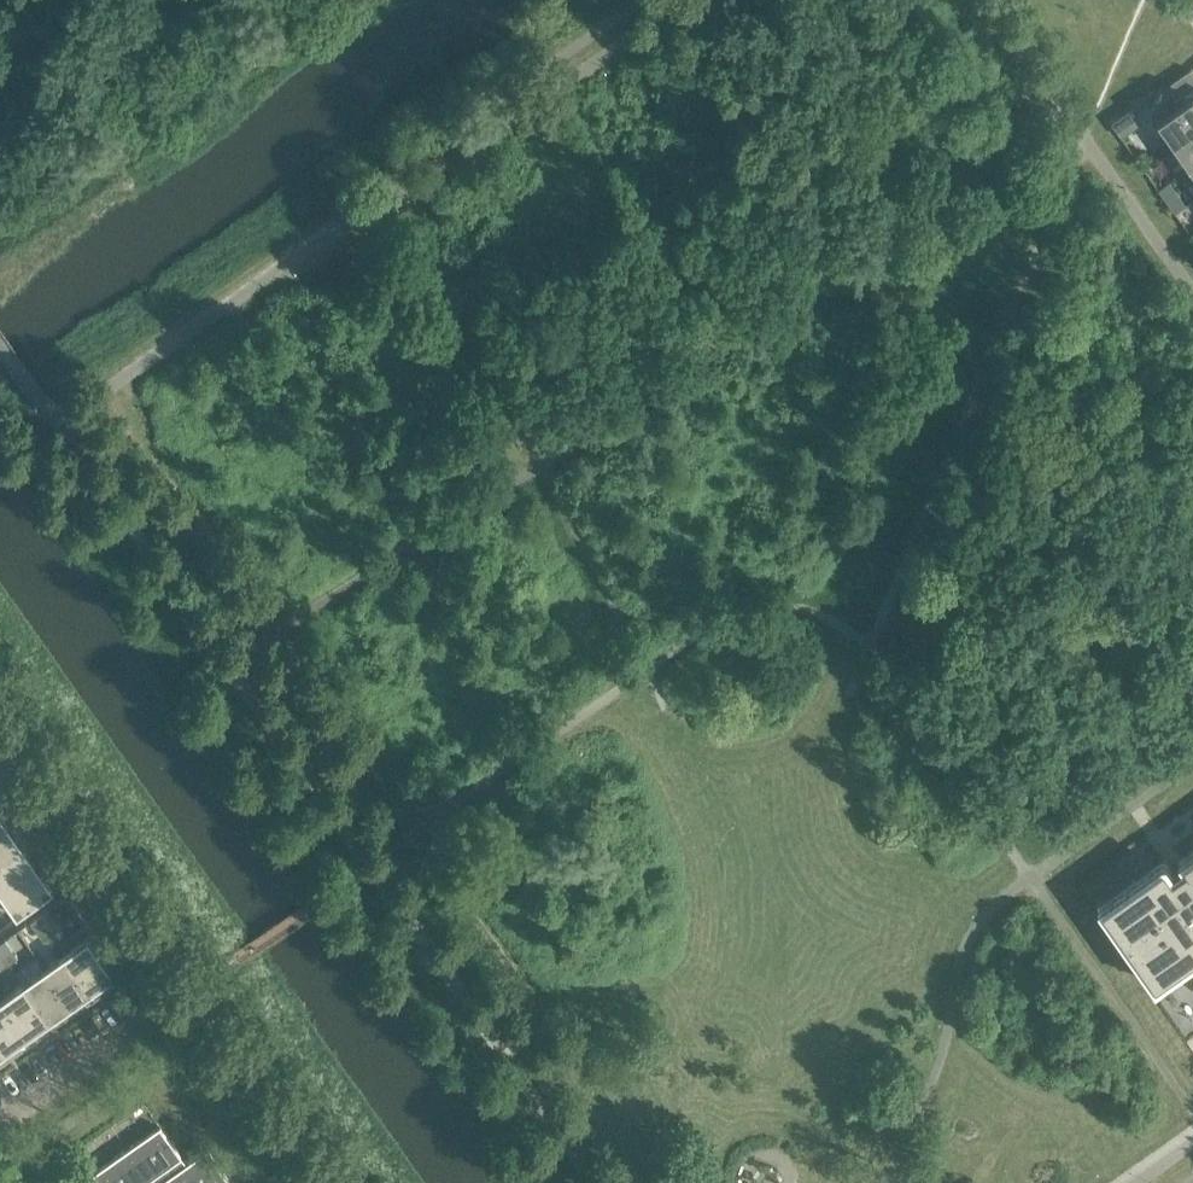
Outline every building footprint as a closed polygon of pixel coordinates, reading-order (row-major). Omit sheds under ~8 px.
[(1160,127),(1172,144),(1171,144),(1172,144),(1192,130),(1192,93),(1155,120),(1160,127)] [(1172,144),(1177,151),(1188,167),(1189,168),(1192,165),(1192,130),(1172,144)] [(0,813),(0,831),(8,825),(0,813)] [(8,825),(0,831),(0,862),(23,846),(8,825)] [(23,846),(0,862),(0,892),(1,894),(43,864),(37,855),(32,859),(23,846)] [(1099,906),(1126,946),(1127,947),(1155,985),(1192,958),(1192,850),(1180,860),(1182,862),(1170,870),(1166,863),(1165,862),(1164,862),(1163,862),(1161,862),(1160,862),(1099,906)] [(49,872),(43,864),(1,894),(17,916),(54,889),(44,876),(49,872)] [(60,927),(47,909),(39,916),(51,933),(60,927)] [(51,933),(39,916),(30,922),(42,939),(51,933)] [(88,938),(66,954),(95,996),(104,990),(101,985),(114,975),(91,942),(88,938)] [(5,939),(0,943),(0,951),(8,963),(17,957),(5,939)] [(0,951),(0,969),(8,963),(0,951)] [(95,996),(66,954),(44,969),(71,1006),(83,997),(87,1002),(95,996)] [(71,1006),(44,969),(23,984),(49,1021),(71,1006)] [(49,1021),(23,984),(2,999),(28,1036),(49,1021)] [(2,999),(0,1000),(0,1041),(7,1051),(28,1036),(2,999)] [(159,1126),(94,1173),(101,1182),(224,1182),(228,1180),(207,1149),(180,1168),(175,1161),(181,1157),(160,1126),(159,1126)]
